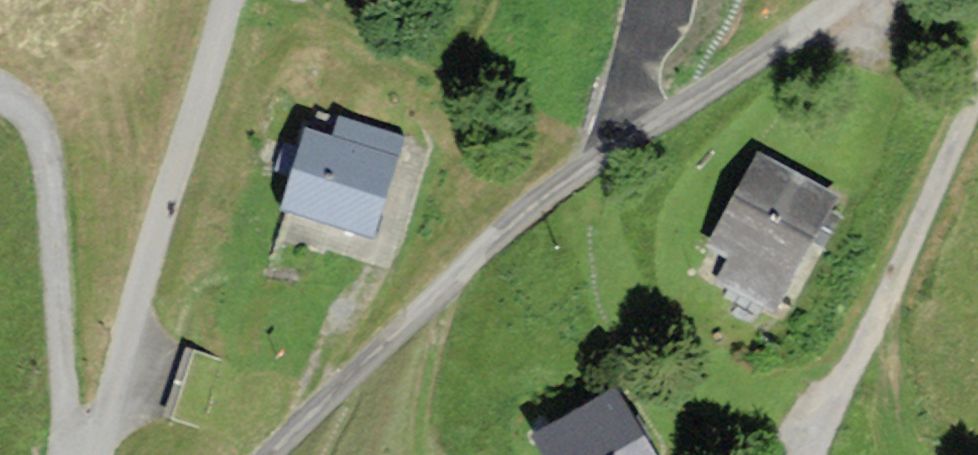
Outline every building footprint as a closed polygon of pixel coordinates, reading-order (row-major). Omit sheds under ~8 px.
[(333,141),(307,133),(283,208),(372,236),(402,139),(340,120),(333,141)] [(840,197),(759,153),(711,241),(737,255),(723,281),(778,311),(840,197)] [(531,439),(540,454),(653,454),(614,389),(531,439)]
